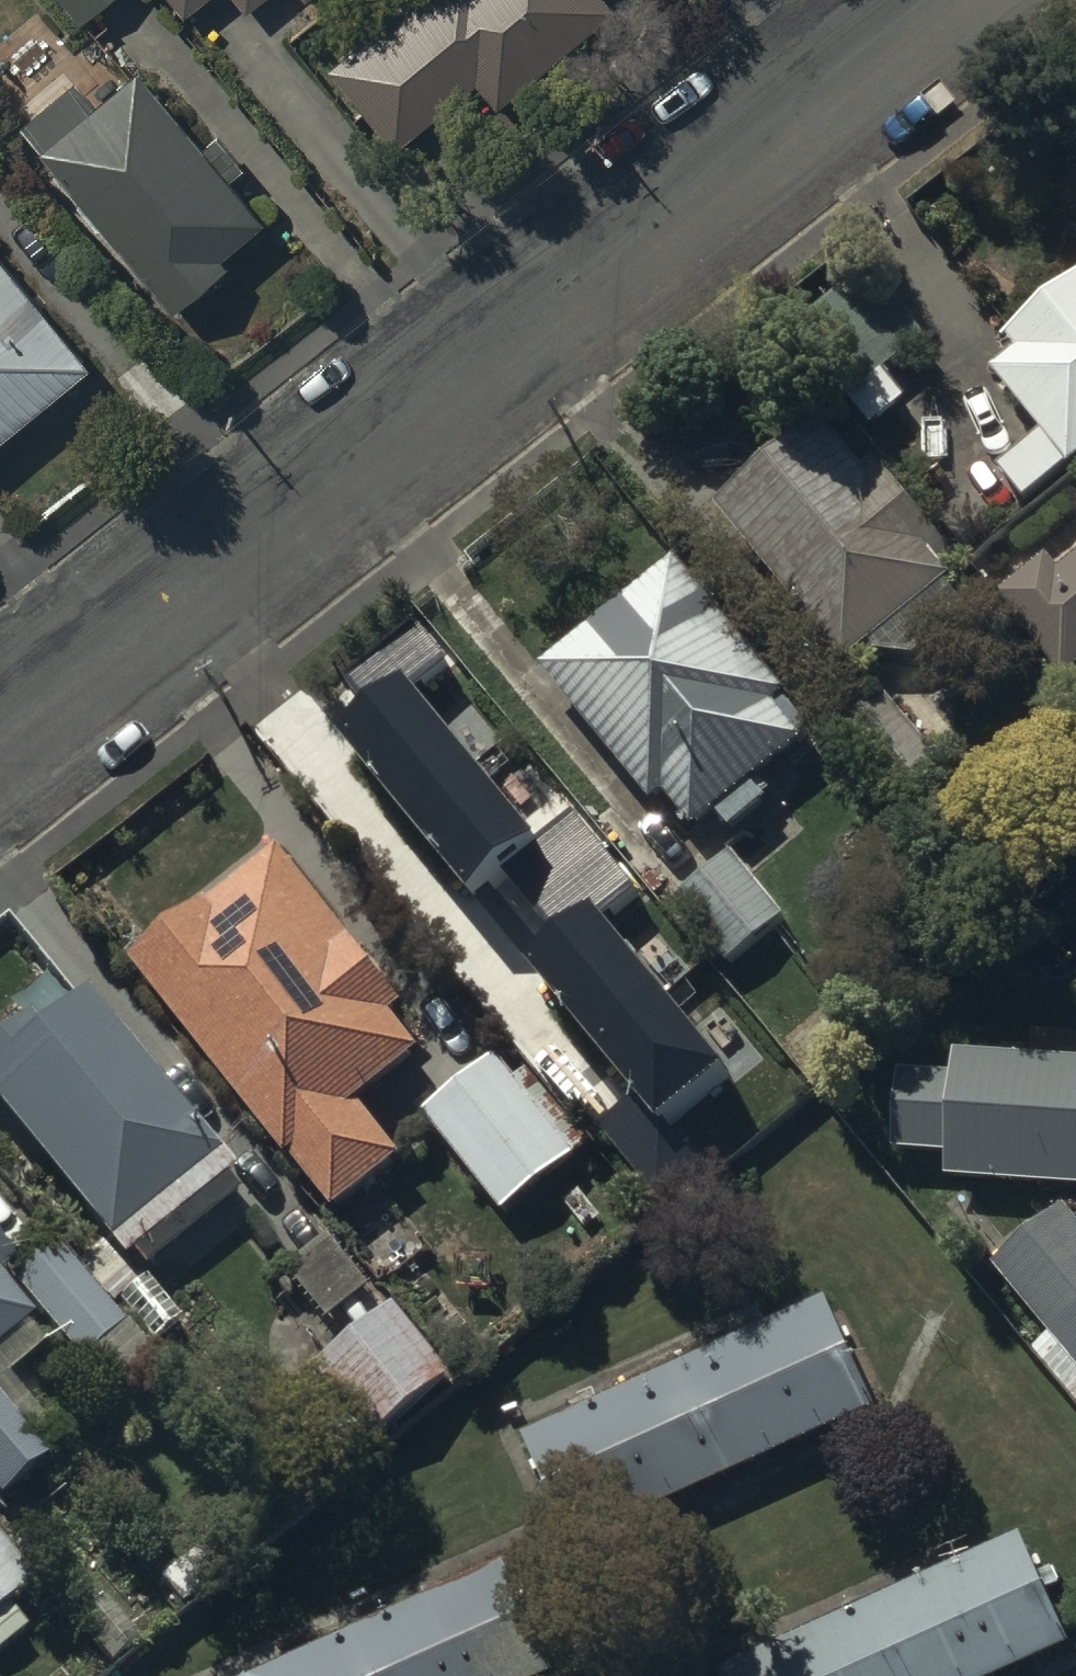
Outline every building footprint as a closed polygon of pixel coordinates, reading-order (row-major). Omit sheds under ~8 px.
[(79,32),(116,0),(52,0),(79,32)] [(181,24),(213,0),(163,0),(181,24)] [(242,19),(267,0),(228,0),(242,19)] [(496,118),(614,17),(599,0),(419,0),(324,81),(393,161),(474,92),(496,118)] [(70,96),(19,135),(174,321),(224,278),(217,270),(261,233),(226,191),(246,174),(218,140),(201,154),(139,79),(90,120),(70,96)] [(29,432),(36,440),(63,417),(57,409),(94,378),(0,264),(0,456),(29,432)] [(1023,490),(1075,446),(1075,266),(1006,323),(1017,337),(992,358),(1041,418),(995,455),(1023,490)] [(798,420),(715,492),(843,650),(848,646),(856,656),(877,639),(904,644),(922,632),(930,618),(930,601),(953,581),(931,556),(951,538),(876,451),(866,460),(829,418),(811,434),(798,420)] [(675,545),(538,653),(648,791),(662,780),(691,817),(715,798),(733,820),(774,787),(758,767),(805,729),(794,715),(804,707),(675,545)] [(1062,560),(1051,547),(999,590),(1068,672),(1075,666),(1075,548),(1062,560)] [(460,670),(419,621),(313,710),(475,904),(484,896),(546,970),(540,975),(648,1104),(613,1133),(665,1195),(699,1167),(669,1132),(737,1075),(608,920),(639,893),(573,814),(546,836),(429,696),(460,670)] [(883,684),(835,724),(894,796),(944,757),(883,684)] [(276,833),(131,948),(333,1201),(406,1143),(358,1084),(420,1034),(391,998),(401,991),(276,833)] [(730,854),(674,897),(725,963),(781,920),(730,854)] [(113,1243),(223,1156),(79,974),(57,992),(44,975),(11,1001),(12,1003),(0,1012),(0,1099),(113,1243)] [(945,1163),(1075,1173),(1075,1048),(954,1042),(953,1060),(897,1056),(891,1138),(947,1142),(945,1163)] [(502,1055),(420,1120),(499,1220),(581,1155),(502,1055)] [(992,1257),(1050,1324),(1031,1340),(1075,1393),(1075,1216),(1060,1197),(992,1257)] [(327,1225),(286,1257),(330,1314),(372,1282),(327,1225)] [(48,1235),(6,1268),(83,1364),(124,1332),(48,1235)] [(9,1250),(0,1239),(0,1258),(9,1250)] [(43,1443),(33,1431),(44,1423),(10,1383),(48,1350),(31,1331),(40,1323),(0,1276),(0,1479),(43,1443)] [(826,1290),(523,1423),(568,1531),(873,1396),(826,1290)] [(395,1310),(315,1371),(370,1443),(450,1382),(395,1310)] [(725,1675),(972,1675),(1066,1634),(1018,1525),(717,1657),(725,1675)] [(25,1621),(2,1593),(29,1570),(0,1535),(0,1642),(25,1621)] [(226,1675),(523,1675),(554,1662),(505,1552),(226,1675)]
